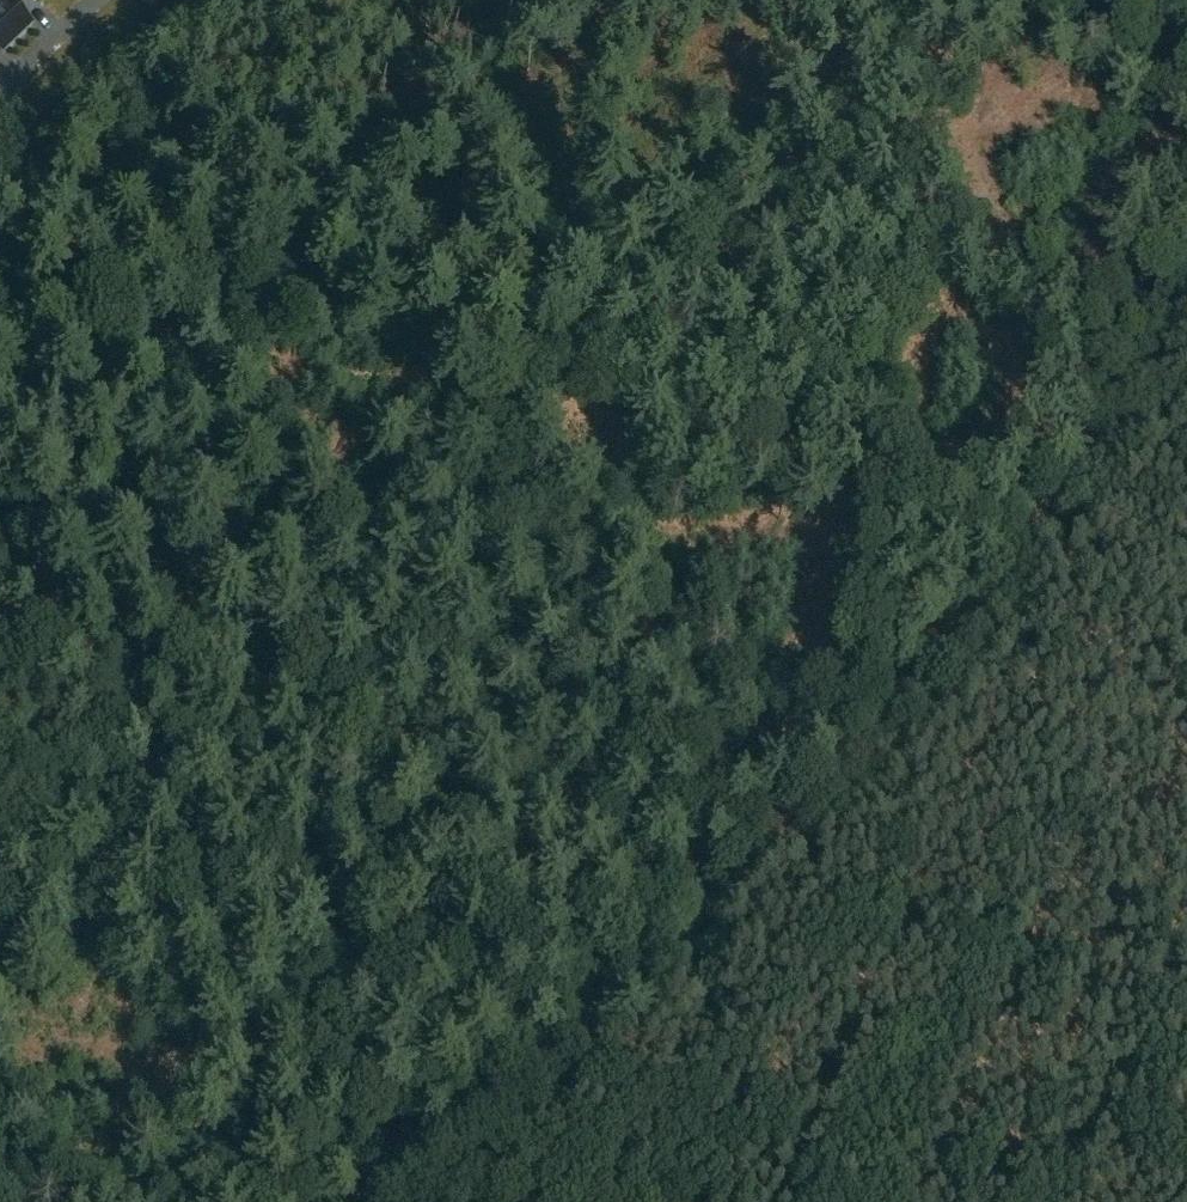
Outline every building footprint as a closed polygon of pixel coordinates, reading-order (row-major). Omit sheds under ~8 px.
[(5,51),(32,26),(9,2),(7,3),(4,0),(0,0),(0,47),(5,51)]
